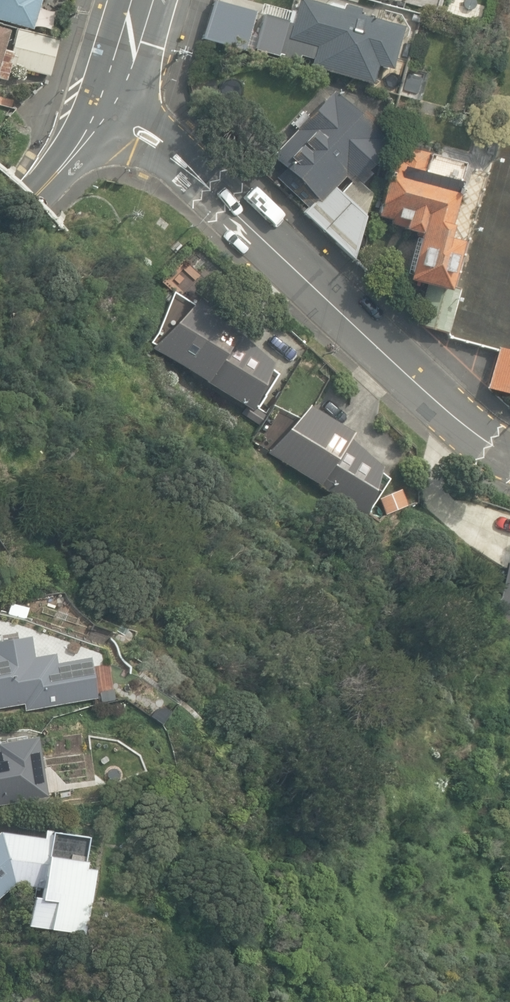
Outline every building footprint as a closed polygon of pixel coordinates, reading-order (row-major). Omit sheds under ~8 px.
[(33,29),(41,0),(0,0),(0,20),(33,29)] [(199,40),(241,52),(252,11),(213,0),(210,0),(199,40)] [(373,84),(378,66),(393,70),(400,46),(397,45),(402,26),(304,0),(299,0),(288,39),(317,47),(311,67),(373,84)] [(467,24),(486,29),(491,12),(471,7),(467,24)] [(9,65),(50,75),(59,40),(19,29),(9,65)] [(4,82),(12,52),(1,49),(5,32),(0,31),(0,81),(4,82)] [(410,74),(404,90),(417,95),(423,79),(410,74)] [(304,213),(353,260),(379,181),(366,169),(389,145),(330,89),(309,110),(308,109),(292,126),(297,131),(269,160),(314,202),(304,213)] [(417,326),(446,335),(460,289),(447,285),(459,245),(454,243),(459,227),(448,224),(457,196),(455,195),(464,165),(394,147),(374,217),(396,224),(394,232),(410,237),(397,280),(428,290),(417,326)] [(198,301),(152,349),(253,412),(273,366),(239,335),(240,332),(198,301)] [(509,393),(509,349),(497,346),(486,387),(509,393)] [(304,404),(264,451),(363,512),(386,475),(344,435),(347,430),(304,404)] [(506,563),(497,612),(509,623),(509,564),(506,563)] [(25,704),(26,711),(98,698),(90,657),(57,663),(55,652),(35,656),(31,635),(0,641),(0,708),(25,704)] [(48,796),(38,736),(0,743),(0,804),(48,796)] [(84,933),(91,866),(84,865),(85,859),(81,859),(85,832),(43,827),(42,834),(0,830),(0,896),(15,884),(37,886),(36,893),(30,892),(26,927),(84,933)]
